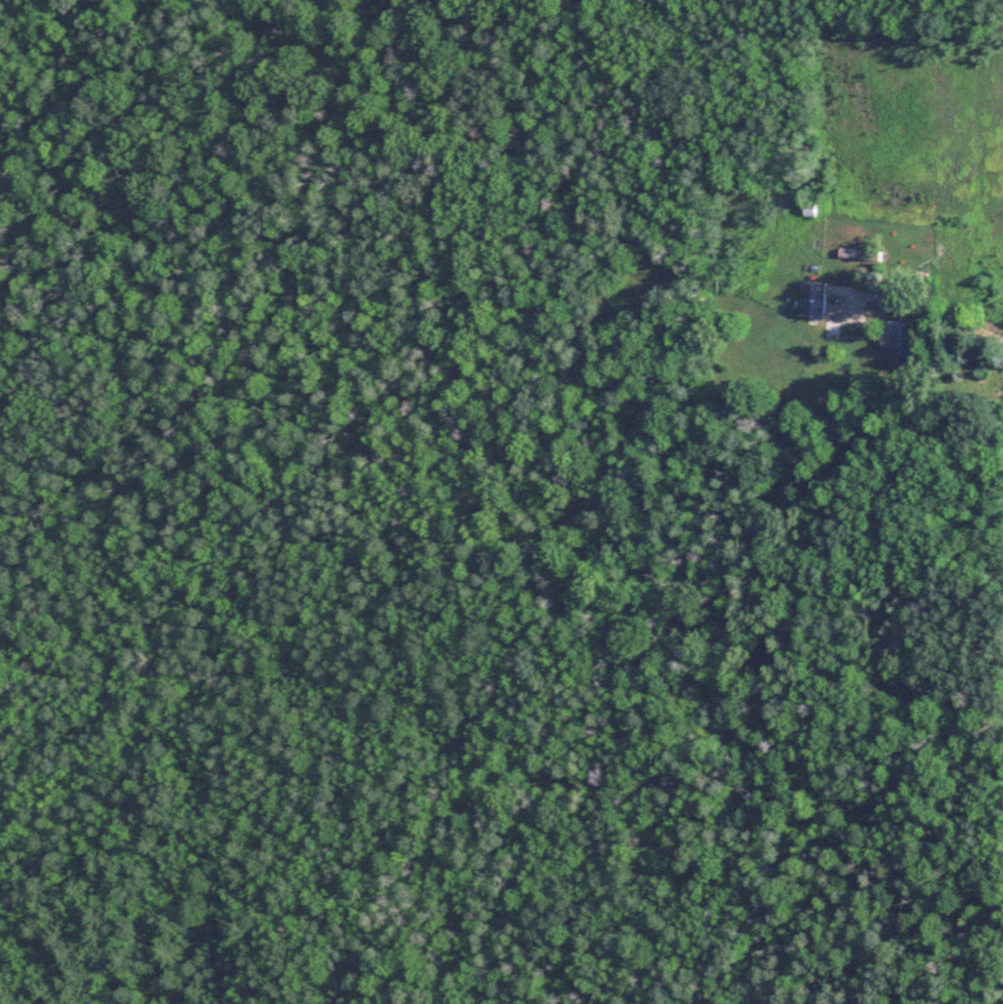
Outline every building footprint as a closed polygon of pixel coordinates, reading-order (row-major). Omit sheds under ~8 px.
[(797,317),(824,318),(826,283),(799,282),(797,317)] [(887,354),(912,354),(912,321),(879,321),(879,348),(887,348),(887,354)]
